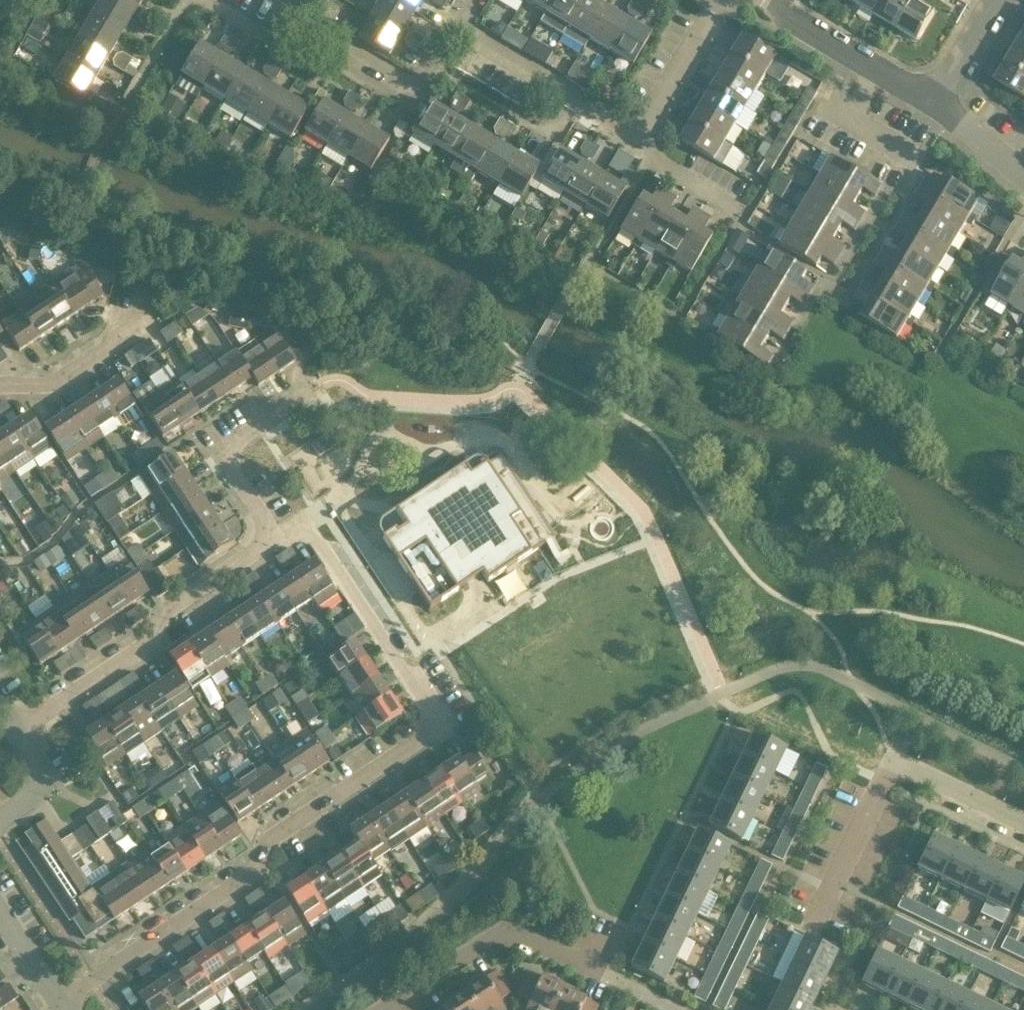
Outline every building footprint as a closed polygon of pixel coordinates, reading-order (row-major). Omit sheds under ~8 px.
[(123,33),(136,11),(117,0),(100,0),(91,14),(123,33)] [(136,11),(143,0),(117,0),(136,11)] [(403,32),(416,11),(398,0),(379,0),(371,14),(403,32)] [(416,11),(422,0),(398,0),(416,11)] [(447,3),(443,0),(431,0),(432,4),(442,10),(447,3)] [(553,0),(529,0),(547,11),(553,0)] [(583,0),(553,0),(547,11),(568,24),(583,0)] [(608,6),(599,0),(583,0),(568,24),(590,37),(608,6)] [(632,17),(640,2),(636,0),(632,0),(627,8),(628,15),(632,17)] [(884,0),(855,0),(853,3),(874,16),(884,0)] [(913,0),(884,0),(874,16),(896,29),(913,0)] [(913,0),(896,29),(918,42),(935,14),(913,0)] [(647,7),(640,2),(632,17),(635,19),(641,17),(647,7)] [(41,12),(49,17),(54,9),(46,4),(41,12)] [(611,50),(630,19),(608,6),(590,37),(611,50)] [(142,11),(140,14),(154,22),(158,16),(148,9),(142,11)] [(1020,25),(1023,19),(1023,15),(1019,11),(1013,21),(1020,25)] [(51,18),(49,17),(41,12),(34,24),(44,30),(51,18)] [(78,35),(109,54),(123,33),(91,14),(78,35)] [(150,29),(154,22),(140,14),(138,17),(140,23),(150,29)] [(403,32),(371,14),(358,36),(389,55),(403,32)] [(630,19),(611,50),(634,63),(652,32),(630,19)] [(1020,25),(1013,21),(1008,30),(1015,34),(1020,25)] [(505,30),(500,27),(495,29),(492,34),(500,39),(505,30)] [(408,34),(406,37),(421,46),(425,39),(414,33),(408,34)] [(520,51),(527,40),(516,33),(509,45),(520,51)] [(220,50),(224,52),(233,38),(226,34),(219,44),(220,50)] [(734,52),(767,72),(778,54),(745,34),(734,52)] [(65,57),(96,76),(109,54),(78,35),(65,57)] [(416,53),(421,46),(406,37),(404,41),(406,47),(416,53)] [(240,42),(233,38),(224,52),(227,54),(233,53),(240,42)] [(530,39),(522,52),(543,65),(551,52),(530,39)] [(35,54),(39,47),(27,40),(23,47),(29,51),(35,54)] [(204,86),(223,54),(200,41),(182,72),(204,86)] [(992,56),(1000,60),(1006,50),(998,46),(992,56)] [(1023,75),(1023,51),(1016,46),(1006,64),(1023,75)] [(545,65),(566,77),(571,69),(573,65),(553,52),(545,65)] [(724,69),(757,89),(767,72),(734,52),(724,69)] [(116,54),(114,57),(128,66),(133,59),(122,53),(116,54)] [(226,99),(244,67),(223,54),(204,86),(226,99)] [(1000,60),(992,56),(987,64),(995,68),(1000,60)] [(96,76),(65,57),(52,79),(83,98),(96,76)] [(124,73),(128,66),(114,57),(112,61),(114,66),(124,73)] [(264,76),(267,78),(276,64),(269,59),(262,70),(264,76)] [(283,68),(276,64),(267,78),(270,80),(277,78),(283,68)] [(1006,64),(995,82),(1023,99),(1023,75),(1006,64)] [(247,111),(266,80),(244,67),(226,99),(247,111)] [(571,69),(566,77),(576,83),(577,82),(581,75),(571,69)] [(713,86),(747,106),(757,89),(724,69),(713,86)] [(269,124),(270,123),(288,93),(266,80),(247,111),(269,124)] [(599,96),(610,103),(616,93),(617,92),(606,85),(599,96)] [(703,104),(736,123),(737,123),(747,106),(713,86),(703,104)] [(815,100),(819,93),(809,87),(805,94),(815,100)] [(324,100),(327,94),(319,89),(313,100),(314,106),(318,108),(323,99),(324,100)] [(344,108),(348,110),(356,95),(349,91),(343,102),(344,108)] [(185,102),(170,93),(160,110),(175,119),(185,102)] [(288,93),(270,123),(269,124),(290,137),(309,106),(288,93)] [(452,109),(455,111),(464,97),(456,93),(450,103),(452,109)] [(815,100),(805,94),(798,105),(808,111),(815,100)] [(364,100),(356,95),(348,110),(351,112),(357,110),(364,100)] [(90,98),(88,101),(88,102),(102,110),(106,103),(96,97),(90,98)] [(471,101),(464,97),(455,111),(458,113),(464,112),(471,101)] [(345,113),(324,100),(323,99),(318,108),(305,130),(327,143),(345,113)] [(434,145),(447,123),(452,114),(430,101),(411,132),(434,145)] [(693,121),(697,123),(726,140),(736,123),(703,104),(693,121)] [(349,156),(367,125),(345,113),(327,143),(349,156)] [(455,158),(474,127),(452,114),(447,123),(434,145),(455,158)] [(495,135),(498,137),(507,123),(500,119),(493,129),(495,135)] [(399,140),(407,126),(399,121),(393,132),(394,138),(399,140)] [(725,164),(735,148),(725,142),(726,140),(697,123),(693,121),(682,139),(725,164)] [(794,134),(798,127),(789,121),(784,128),(794,134)] [(514,127),(507,123),(498,137),(501,139),(507,138),(514,127)] [(367,125),(349,156),(371,169),(389,139),(367,125)] [(477,171),(495,140),(474,127),(455,158),(477,171)] [(794,134),(784,128),(778,139),(788,145),(794,134)] [(499,184),(517,153),(495,140),(477,171),(499,184)] [(581,156),(584,158),(593,144),(586,140),(579,150),(581,156)] [(601,148),(593,144),(584,158),(588,160),(594,159),(601,148)] [(542,164),(551,149),(543,145),(537,155),(539,161),(542,164)] [(563,192),(582,160),(561,147),(542,179),(563,192)] [(517,153),(499,184),(521,197),(539,166),(517,153)] [(773,168),(778,161),(768,155),(764,163),(773,168)] [(828,155),(825,160),(829,162),(822,173),(859,195),(864,186),(876,193),(882,184),(833,155),(832,157),(828,155)] [(584,205),(604,173),(582,160),(563,192),(584,205)] [(773,168),(764,163),(757,173),(767,179),(773,168)] [(629,185),(637,170),(630,166),(623,176),(625,182),(629,185)] [(329,177),(319,171),(314,181),(324,187),(329,177)] [(604,173),(584,205),(606,218),(626,187),(604,173)] [(813,188),(810,186),(808,188),(860,219),(866,210),(854,203),(859,195),(822,173),(813,188)] [(978,216),(973,213),(981,200),(945,178),(940,187),(927,180),(922,190),(975,221),(978,216)] [(635,238),(631,245),(635,247),(667,192),(658,187),(651,199),(642,193),(620,230),(635,238)] [(805,194),(809,196),(802,208),(838,229),(843,220),(855,227),(860,219),(808,188),(805,194)] [(968,221),(973,224),(975,221),(922,190),(917,197),(929,205),(924,213),(960,235),(968,221)] [(639,249),(642,243),(656,251),(677,214),(668,209),(675,197),(667,192),(635,247),(639,249)] [(474,213),(479,217),(484,209),(478,206),(474,213)] [(521,221),(526,213),(516,207),(511,215),(521,221)] [(669,259),(665,265),(669,267),(701,212),(693,207),(686,219),(677,214),(656,251),(669,259)] [(793,222),(789,220),(788,223),(840,254),(845,245),(833,237),(838,229),(802,208),(793,222)] [(673,270),(677,264),(690,271),(712,234),(703,229),(710,217),(701,212),(669,267),(673,270)] [(958,251),(952,247),(960,235),(924,213),(919,222),(907,215),(902,223),(955,255),(958,251)] [(998,217),(991,230),(1003,237),(1010,224),(998,217)] [(784,228),(788,230),(781,243),(817,264),(822,255),(834,263),(840,254),(788,223),(784,228)] [(947,256),(953,259),(955,255),(902,223),(896,232),(908,239),(903,247),(939,269),(947,256)] [(739,252),(749,236),(737,229),(728,245),(739,252)] [(549,236),(541,232),(535,243),(542,247),(549,236)] [(38,261),(40,248),(42,240),(28,238),(27,246),(31,247),(29,259),(38,261)] [(762,263),(758,260),(756,262),(809,294),(815,285),(802,278),(808,268),(772,247),(762,263)] [(937,285),(931,282),(939,269),(903,247),(898,256),(886,249),(881,257),(934,289),(937,285)] [(729,269),(737,255),(726,248),(718,262),(729,269)] [(613,260),(605,255),(600,263),(609,268),(613,260)] [(927,290),(932,293),(934,289),(881,257),(876,266),(888,274),(883,282),(919,303),(927,290)] [(1023,281),(1023,262),(1022,265),(1013,259),(1006,270),(997,265),(982,289),(1005,304),(1002,309),(1006,311),(1023,281)] [(753,268),(758,271),(751,283),(787,304),(792,295),(804,302),(809,294),(756,262),(753,268)] [(56,289),(73,315),(104,295),(86,268),(75,276),(70,270),(51,282),(56,289)] [(1006,311),(1010,314),(1013,308),(1023,315),(1023,281),(1006,311)] [(73,315),(56,289),(51,282),(33,294),(55,327),(73,315)] [(917,320),(911,316),(919,303),(883,282),(878,290),(866,283),(860,292),(914,324),(917,320)] [(742,297),(738,295),(736,298),(788,328),(794,319),(782,312),(787,304),(751,283),(742,297)] [(906,324),(912,327),(914,324),(860,292),(855,301),(867,308),(862,317),(897,338),(906,324)] [(20,313),(37,339),(55,327),(33,294),(15,306),(20,313)] [(733,303),(737,305),(730,317),(766,338),(771,330),(783,338),(788,328),(736,298),(733,303)] [(193,311),(185,316),(192,327),(200,322),(193,311)] [(37,339),(20,313),(2,325),(19,351),(37,339)] [(230,314),(228,326),(247,330),(249,318),(230,314)] [(717,329),(714,333),(767,364),(773,354),(761,346),(766,338),(730,317),(722,331),(717,329)] [(167,328),(174,339),(182,334),(175,323),(167,328)] [(174,339),(167,328),(160,333),(167,344),(174,339)] [(311,350),(313,337),(304,335),(302,348),(311,350)] [(259,349),(276,375),(295,363),(277,336),(259,349)] [(148,356),(156,351),(149,340),(141,345),(148,356)] [(1006,349),(997,344),(992,353),(1000,358),(1006,349)] [(276,375),(259,349),(241,360),(236,352),(235,352),(258,387),(276,375)] [(138,362),(133,354),(131,352),(123,357),(130,368),(138,362)] [(217,364),(235,390),(252,379),(258,387),(235,352),(217,364)] [(199,376),(217,402),(235,390),(217,364),(199,376)] [(182,387),(177,379),(176,380),(199,414),(217,402),(199,376),(182,387)] [(99,392),(116,419),(135,406),(117,380),(99,392)] [(158,392),(181,426),(199,414),(176,380),(158,392)] [(104,437),(99,430),(116,419),(99,392),(81,404),(103,438),(104,437)] [(158,392),(139,404),(162,438),(181,426),(158,392)] [(4,417),(12,412),(5,401),(0,404),(0,411),(4,417)] [(63,416),(85,450),(103,438),(81,404),(63,416)] [(33,461),(52,449),(29,415),(10,427),(33,461)] [(66,462),(85,450),(63,416),(44,428),(66,462)] [(515,422),(502,432),(509,441),(522,432),(515,422)] [(15,473),(33,461),(10,427),(0,434),(0,450),(15,473)] [(138,451),(145,462),(153,457),(146,446),(138,451)] [(15,473),(0,450),(0,483),(15,473)] [(145,462),(138,451),(130,456),(138,467),(145,462)] [(158,490),(184,472),(172,454),(146,471),(158,490)] [(396,513),(404,525),(406,528),(396,534),(395,532),(382,540),(429,611),(457,592),(482,576),(487,584),(538,550),(555,539),(500,457),(470,477),(464,468),(396,513)] [(102,475),(109,486),(117,481),(110,470),(102,475)] [(170,508),(196,490),(184,472),(158,490),(169,507),(170,508)] [(109,486),(102,475),(94,480),(101,491),(109,486)] [(182,526),(208,508),(196,490),(170,508),(169,507),(163,512),(175,531),(182,526)] [(62,498),(68,509),(79,503),(72,492),(62,498)] [(95,505),(102,516),(107,524),(118,516),(113,509),(106,498),(95,505)] [(56,511),(61,520),(70,514),(64,505),(56,511)] [(194,544),(220,526),(208,508),(182,526),(194,544)] [(129,534),(123,524),(118,516),(107,524),(112,531),(119,541),(129,534)] [(55,534),(48,522),(36,530),(43,542),(55,534)] [(86,522),(77,527),(83,536),(91,530),(86,522)] [(220,526),(194,544),(206,562),(232,545),(220,526)] [(23,541),(14,547),(22,559),(31,553),(23,541)] [(131,560),(142,552),(137,545),(126,552),(131,560)] [(51,566),(65,557),(58,547),(44,556),(51,566)] [(282,554),(290,564),(297,559),(290,548),(282,554)] [(124,559),(117,549),(101,560),(108,570),(106,571),(129,606),(148,594),(125,559),(124,559)] [(142,552),(131,560),(136,567),(147,560),(142,552)] [(290,564),(282,554),(275,559),(282,569),(290,564)] [(50,564),(43,555),(32,562),(39,571),(50,564)] [(296,573),(313,600),(314,601),(313,601),(317,607),(336,594),(314,561),(296,573)] [(4,572),(10,582),(20,575),(14,566),(4,572)] [(156,597),(170,588),(157,568),(143,577),(156,597)] [(129,606),(106,571),(88,583),(111,618),(129,606)] [(254,572),(246,577),(254,588),(261,583),(254,572)] [(278,585),(295,612),(310,602),(310,603),(313,601),(314,601),(313,600),(296,573),(278,585)] [(246,593),(254,588),(246,577),(239,583),(246,593)] [(0,580),(0,598),(8,592),(0,580)] [(93,630),(111,618),(88,583),(70,595),(93,630)] [(260,597),(277,624),(295,612),(278,585),(260,597)] [(75,642),(93,630),(70,595),(52,607),(75,642)] [(242,609),(259,635),(277,624),(260,597),(242,609)] [(140,606),(133,611),(140,622),(148,617),(140,606)] [(57,654),(75,642),(52,607),(34,619),(57,654)] [(224,621),(241,647),(259,635),(242,609),(224,621)] [(125,616),(132,627),(140,622),(133,611),(125,616)] [(334,623),(340,636),(362,626),(356,613),(334,623)] [(16,631),(21,640),(39,666),(57,654),(34,619),(16,631)] [(206,633),(223,659),(227,666),(228,665),(224,659),(241,647),(224,621),(206,633)] [(97,635),(104,646),(111,641),(104,630),(97,635)] [(188,645),(205,671),(209,677),(227,666),(223,659),(206,633),(188,645)] [(104,646),(97,635),(89,640),(96,651),(104,646)] [(339,677),(365,660),(353,641),(327,659),(339,677)] [(209,677),(205,671),(188,645),(169,657),(191,689),(209,677)] [(68,654),(61,659),(68,670),(75,665),(68,654)] [(161,670),(169,665),(162,654),(154,659),(161,670)] [(53,664),(60,675),(68,670),(61,659),(53,664)] [(351,695),(377,678),(365,660),(339,677),(351,695)] [(133,689),(140,684),(133,673),(125,678),(133,689)] [(197,707),(193,700),(175,674),(157,686),(179,720),(197,707)] [(263,680),(270,691),(277,686),(270,675),(263,680)] [(125,678),(118,683),(125,694),(133,689),(125,678)] [(351,695),(362,713),(363,713),(389,696),(377,678),(351,695)] [(270,691),(263,680),(255,685),(262,696),(270,691)] [(296,706),(306,699),(301,691),(300,692),(292,681),(284,687),(291,698),(296,706)] [(157,686),(139,698),(161,732),(179,720),(157,686)] [(279,690),(272,695),(262,701),(269,712),(279,706),(287,701),(279,690)] [(368,737),(375,732),(401,714),(389,696),(363,713),(362,713),(355,717),(368,737)] [(90,702),(97,713),(104,708),(97,697),(90,702)] [(139,698),(121,710),(143,744),(161,732),(139,698)] [(239,714),(247,709),(240,698),(232,703),(239,714)] [(318,716),(312,706),(306,699),(296,706),(301,714),(302,713),(308,723),(318,716)] [(97,713),(90,702),(82,707),(89,718),(97,713)] [(231,719),(239,714),(232,703),(224,708),(231,719)] [(239,714),(246,725),(254,720),(247,709),(239,714)] [(143,744),(121,710),(103,722),(125,756),(143,744)] [(239,714),(231,719),(238,730),(246,725),(239,714)] [(84,734),(107,768),(125,756),(103,722),(84,734)] [(320,742),(330,735),(325,727),(315,734),(320,742)] [(287,742),(309,776),(328,763),(306,730),(287,742)] [(230,743),(223,732),(209,742),(216,752),(230,743)] [(792,752),(786,749),(755,733),(743,756),(775,772),(781,775),(792,752)] [(330,735),(320,742),(325,750),(335,742),(330,735)] [(216,752),(209,742),(202,747),(209,757),(216,752)] [(269,754),(291,788),(309,776),(287,742),(269,754)] [(336,749),(328,754),(334,763),(342,758),(336,749)] [(489,774),(474,751),(460,760),(458,758),(440,770),(462,803),(480,791),(475,783),(489,774)] [(291,788),(269,754),(251,766),(273,799),(291,788)] [(764,795),(775,772),(743,756),(732,779),(764,795)] [(816,763),(809,779),(820,784),(827,769),(816,763)] [(273,799),(251,766),(233,778),(255,811),(273,799)] [(149,791),(167,780),(159,768),(141,780),(149,791)] [(439,808),(444,815),(462,803),(440,770),(422,782),(439,808)] [(183,790),(196,781),(189,771),(183,774),(175,780),(183,790)] [(233,778),(232,777),(214,789),(219,797),(237,824),(255,811),(233,778)] [(721,803),(752,818),(764,795),(732,779),(721,803)] [(183,790),(175,780),(168,785),(175,795),(183,790)] [(515,797),(521,785),(511,780),(505,793),(515,797)] [(421,820),(422,820),(439,808),(422,782),(404,794),(421,820)] [(816,792),(805,786),(797,802),(809,808),(816,792)] [(132,789),(123,796),(128,804),(138,797),(132,789)] [(386,806),(408,839),(426,827),(422,820),(421,820),(404,794),(386,806)] [(139,803),(147,814),(154,809),(147,798),(139,803)] [(118,829),(126,823),(112,802),(104,808),(118,829)] [(147,814),(139,803),(132,808),(139,819),(147,814)] [(218,803),(199,815),(221,849),(240,837),(222,811),(218,803)] [(752,818),(721,803),(709,826),(741,841),(752,818)] [(408,839),(386,806),(368,818),(390,851),(408,839)] [(805,815),(794,810),(786,825),(798,831),(805,815)] [(79,830),(91,847),(111,833),(97,812),(85,820),(88,824),(79,830)] [(181,827),(186,835),(204,861),(221,849),(199,815),(181,827)] [(397,860),(390,851),(368,818),(349,830),(358,843),(358,842),(378,873),(379,873),(397,860)] [(475,824),(483,835),(490,830),(483,819),(475,824)] [(85,940),(113,921),(96,895),(95,895),(90,887),(87,882),(46,820),(24,835),(32,847),(23,853),(69,923),(72,921),(85,940)] [(483,835),(475,824),(468,829),(475,840),(483,835)] [(168,847),(186,873),(204,861),(186,835),(181,827),(163,839),(168,847)] [(94,877),(88,867),(84,865),(77,855),(82,851),(82,852),(91,847),(79,830),(71,835),(60,842),(62,845),(87,882),(94,877)] [(687,853),(719,868),(730,845),(698,830),(687,853)] [(794,838),(782,833),(775,848),(787,853),(794,838)] [(942,879),(958,847),(934,836),(919,868),(942,879)] [(340,854),(362,887),(380,875),(379,873),(378,873),(358,842),(358,843),(340,854)] [(150,859),(168,885),(186,873),(168,847),(152,858),(150,859)] [(958,847),(942,879),(965,890),(980,858),(958,847)] [(131,870),(132,871),(150,897),(168,885),(150,859),(152,858),(147,850),(127,863),(131,870)] [(676,876),(708,891),(719,868),(687,853),(676,876)] [(344,899),(362,887),(340,854),(322,866),(344,899)] [(447,859),(454,870),(462,865),(455,854),(447,859)] [(980,858),(965,890),(987,901),(1003,869),(980,858)] [(454,870),(447,859),(433,869),(440,880),(447,875),(454,870)] [(753,875),(765,881),(772,865),(760,859),(753,875)] [(304,878),(326,911),(344,899),(322,866),(304,878)] [(987,901),(1011,913),(1023,886),(1023,880),(1003,869),(987,901)] [(114,882),(114,883),(132,909),(150,897),(132,871),(131,870),(115,881),(114,882)] [(95,895),(96,895),(113,921),(132,909),(114,883),(114,882),(115,881),(110,874),(90,887),(95,895)] [(665,899),(697,914),(708,891),(676,876),(665,899)] [(326,911),(304,878),(286,890),(308,924),(326,911)] [(761,888),(749,883),(741,898),(753,904),(761,888)] [(438,896),(431,885),(418,894),(425,904),(438,896)] [(266,900),(259,889),(252,894),(259,905),(266,900)] [(251,910),(259,905),(252,894),(244,900),(251,910)] [(425,904),(418,894),(405,902),(412,913),(425,904)] [(922,920),(928,909),(926,908),(929,901),(916,894),(907,913),(922,920)] [(363,926),(394,909),(388,899),(358,916),(363,926)] [(654,922),(686,937),(697,914),(665,899),(654,922)] [(283,902),(265,914),(287,947),(305,935),(283,902)] [(750,911),(738,905),(730,921),(742,927),(750,911)] [(383,919),(390,930),(403,922),(396,911),(383,919)] [(945,931),(951,920),(935,912),(930,924),(945,931)] [(223,929),(230,924),(223,913),(216,918),(223,929)] [(264,953),(268,959),(287,947),(265,914),(247,926),(264,952),(264,953)] [(888,926),(905,934),(911,923),(894,915),(888,926)] [(216,918),(208,923),(215,934),(223,929),(216,918)] [(383,919),(355,938),(347,943),(354,954),(390,930),(383,919)] [(643,945),(675,960),(686,937),(654,922),(643,945)] [(746,938),(757,943),(765,928),(753,922),(746,938)] [(968,942),(973,930),(958,923),(953,935),(968,942)] [(247,964),(264,953),(264,952),(247,926),(229,938),(246,964),(247,964)] [(918,927),(913,938),(928,945),(934,934),(918,927)] [(739,934),(727,928),(719,944),(731,950),(739,934)] [(990,953),(996,941),(981,934),(975,946),(990,953)] [(187,953),(194,948),(187,937),(180,942),(187,953)] [(229,938),(211,950),(233,984),(252,971),(247,964),(246,964),(229,938)] [(795,961),(826,977),(837,953),(806,938),(795,961)] [(941,938),(936,949),(951,956),(956,945),(941,938)] [(180,942),(172,947),(179,958),(187,953),(180,942)] [(1016,942),(1010,954),(1023,960),(1023,946),(1016,942)] [(341,944),(328,953),(337,966),(349,957),(342,947),(341,944)] [(675,960),(643,945),(632,968),(664,983),(675,960)] [(734,961),(746,966),(753,951),(742,945),(734,961)] [(964,949),(958,960),(974,967),(979,956),(964,949)] [(211,950),(193,962),(215,996),(233,984),(211,950)] [(728,957),(716,951),(708,967),(720,973),(728,957)] [(885,995),(901,963),(878,952),(862,983),(885,995)] [(987,960),(981,971),(996,978),(1002,967),(987,960)] [(151,977),(158,972),(151,961),(144,966),(151,977)] [(784,984),(815,1000),(826,977),(795,961),(784,984)] [(193,962),(175,974),(197,1008),(215,996),(193,962)] [(901,963),(885,995),(908,1006),(924,974),(901,963)] [(144,966),(136,971),(143,982),(151,977),(144,966)] [(723,983),(735,989),(742,974),(731,968),(723,983)] [(510,993),(496,971),(477,984),(475,981),(461,990),(475,1009),(504,1009),(499,1001),(510,993)] [(1004,982),(1019,989),(1023,980),(1023,978),(1010,971),(1004,982)] [(528,972),(517,995),(529,1002),(525,1009),(553,1009),(565,986),(550,978),(549,982),(528,972)] [(157,986),(173,1009),(194,1009),(197,1008),(175,974),(157,986)] [(717,980),(705,974),(697,989),(709,995),(717,980)] [(908,1006),(917,1009),(934,1009),(946,985),(924,974),(908,1006)] [(304,975),(295,981),(301,991),(310,985),(304,975)] [(8,984),(0,989),(0,1009),(17,998),(8,984)] [(779,1009),(810,1009),(815,1000),(784,984),(773,1007),(779,1009)] [(934,1009),(962,1009),(969,996),(946,985),(934,1009)] [(157,986),(138,998),(145,1008),(141,1009),(173,1009),(157,986)] [(598,1006),(577,996),(579,993),(565,986),(553,1009),(596,1009),(598,1006)] [(437,1009),(475,1009),(461,990),(448,998),(450,1001),(437,1009)] [(270,999),(276,1008),(287,1001),(281,991),(270,999)] [(731,997),(720,991),(712,1006),(720,1009),(725,1009),(731,997)] [(259,1009),(272,1009),(275,1008),(266,995),(254,1002),(259,1009)] [(962,1009),(990,1009),(992,1007),(969,996),(962,1009)]
